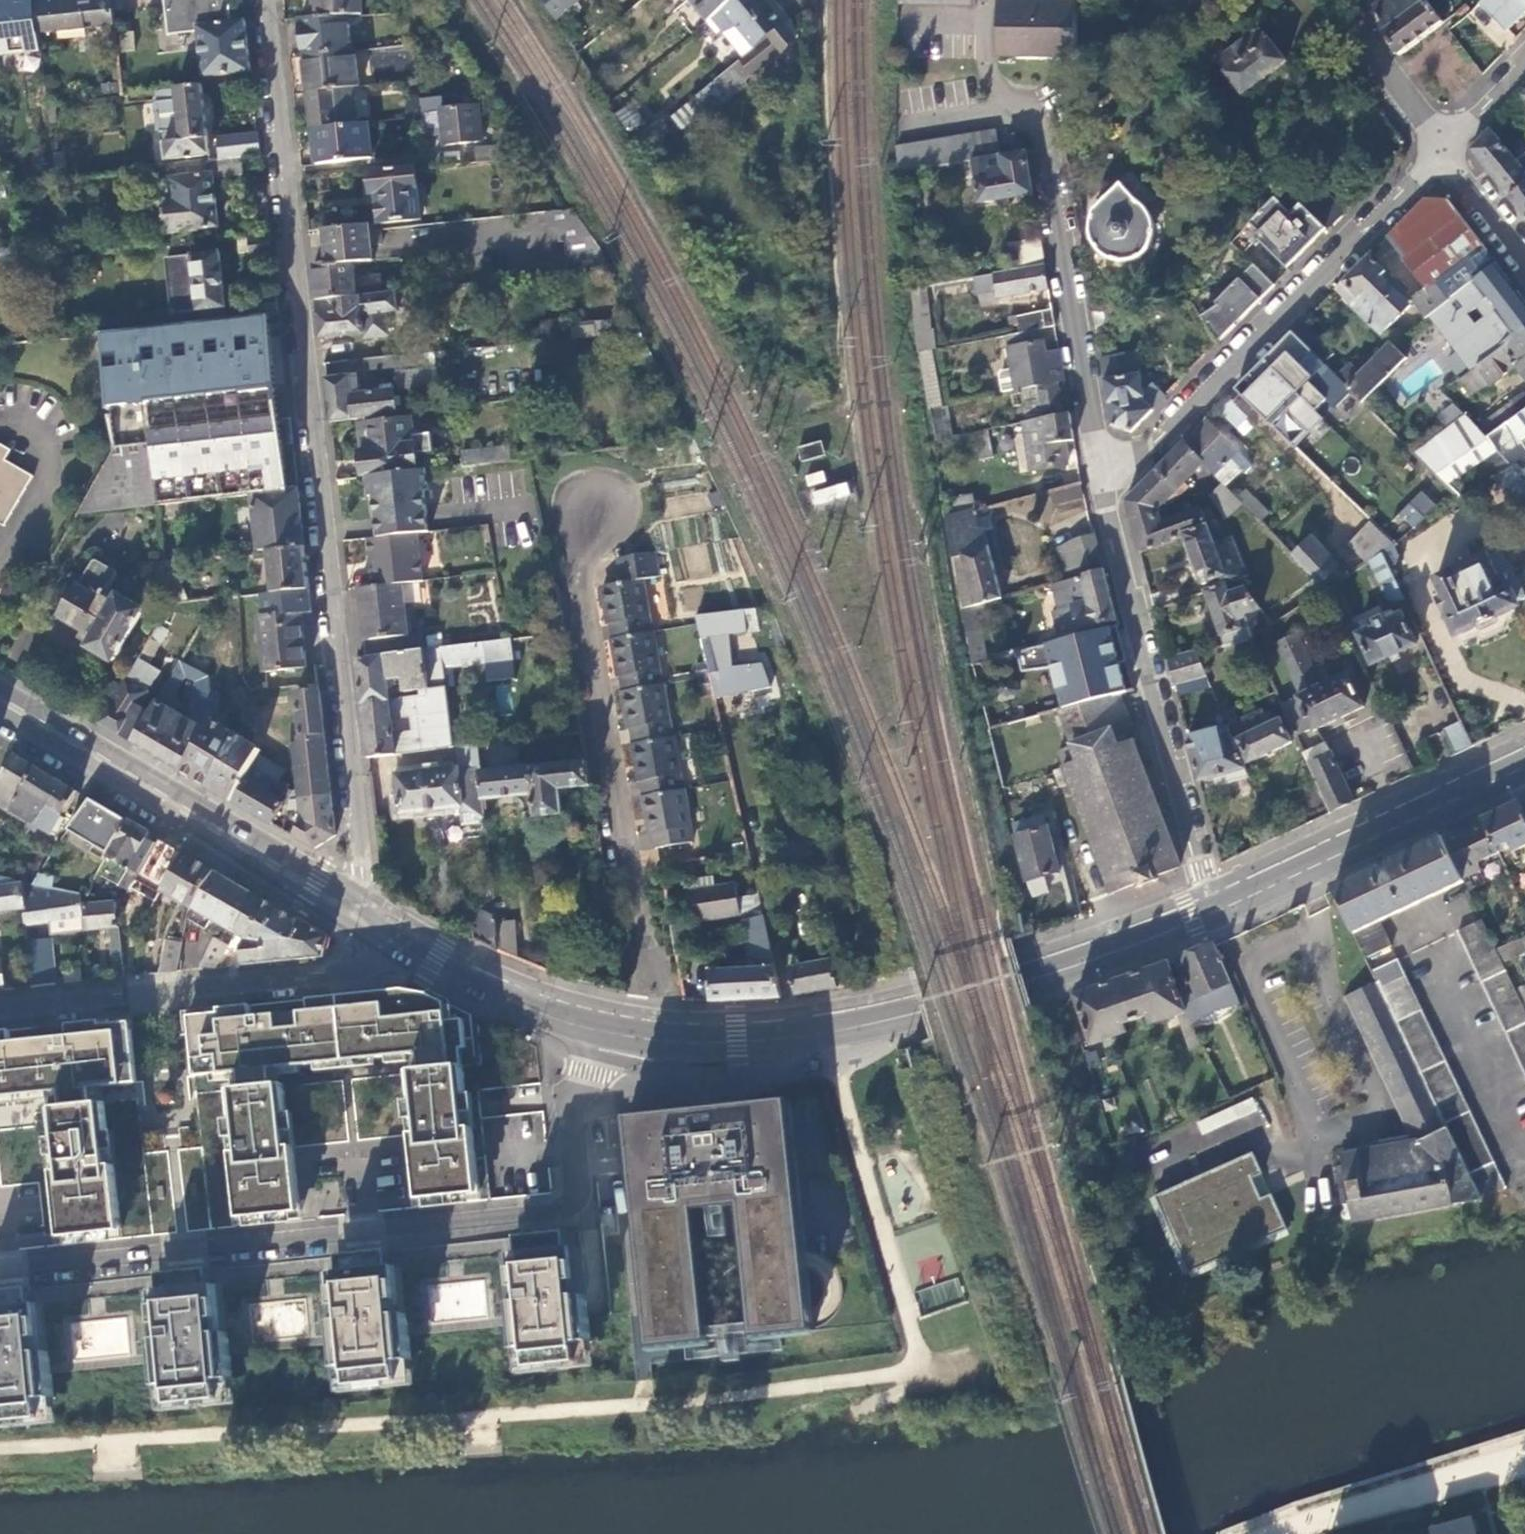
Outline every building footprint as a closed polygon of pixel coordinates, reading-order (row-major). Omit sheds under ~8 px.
[(41,50),(39,33),(35,0),(0,0),(0,55),(41,50)] [(39,33),(115,25),(113,9),(111,10),(111,0),(35,0),(39,33)] [(168,34),(197,31),(203,77),(250,71),(246,32),(244,20),(231,21),(228,0),(164,0),(168,34)] [(363,15),(362,0),(314,0),(315,16),(347,15),(347,16),(363,15)] [(577,0),(550,0),(545,3),(555,17),(577,0)] [(707,21),(712,18),(723,9),(733,0),(690,0),(707,21)] [(764,0),(733,0),(723,9),(755,47),(784,24),(764,0)] [(1075,59),(1076,2),(1062,2),(1045,2),(1045,0),(1029,0),(1029,2),(998,2),(998,58),(1032,58),(1057,58),(1075,59)] [(1375,7),(1383,31),(1425,0),(1384,0),(1375,7)] [(1383,31),(1400,55),(1443,22),(1427,0),(1425,0),(1383,31)] [(1524,12),(1524,0),(1481,0),(1478,3),(1507,31),(1524,12)] [(755,47),(723,9),(712,18),(718,25),(743,57),(755,47)] [(298,17),(303,56),(350,51),(347,16),(347,15),(315,16),(298,17)] [(789,31),(784,24),(755,47),(743,57),(716,79),(729,96),(747,85),(744,81),(781,52),(782,53),(796,39),(789,31)] [(1217,60),(1242,95),(1286,61),(1260,28),(1217,60)] [(303,56),(307,92),(334,89),(353,87),(360,86),(357,50),(350,51),(303,56)] [(14,53),(14,71),(38,71),(39,54),(14,53)] [(697,95),(708,109),(729,96),(716,79),(697,95)] [(202,84),(175,87),(176,89),(178,99),(158,102),(160,133),(164,133),(166,158),(209,153),(202,84)] [(336,113),(356,111),(353,87),(334,89),(336,113)] [(176,89),(156,91),(158,102),(178,99),(176,89)] [(307,92),(311,129),(360,123),(359,110),(356,111),(336,113),(334,89),(307,92)] [(441,110),(446,146),(483,141),(479,105),(444,110),(442,97),(421,100),(422,113),(441,110)] [(56,122),(54,102),(47,103),(49,123),(56,122)] [(630,104),(617,113),(629,130),(642,121),(630,104)] [(680,128),(695,116),(685,105),(671,116),(680,128)] [(311,129),(315,164),(372,158),(368,122),(360,123),(311,129)] [(994,129),(894,145),(897,173),(920,169),(972,161),(999,156),(994,129)] [(1515,162),(1490,130),(1470,149),(1508,198),(1524,185),(1524,154),(1515,162)] [(216,135),(219,158),(242,156),(259,154),(257,131),(216,135)] [(1011,153),(1024,151),(1021,133),(1008,135),(1011,153)] [(471,162),(528,156),(516,134),(507,136),(512,147),(470,151),(471,162)] [(51,143),(55,174),(66,173),(63,142),(51,143)] [(979,203),(1032,193),(1025,153),(1025,151),(1024,151),(1011,153),(1000,155),(1000,156),(999,156),(972,161),(979,203)] [(172,191),(163,192),(167,234),(200,231),(200,228),(217,226),(212,176),(244,173),(242,156),(219,158),(160,164),(161,166),(161,168),(161,172),(170,171),(172,191)] [(418,189),(415,168),(415,167),(371,172),(371,173),(372,194),(377,194),(381,223),(421,219),(419,199),(426,199),(425,188),(418,189)] [(920,169),(897,173),(899,187),(922,183),(920,169)] [(1151,215),(1121,184),(1094,211),(1092,216),(1090,222),(1090,228),(1090,233),(1092,239),(1094,244),(1098,249),(1102,253),(1107,256),(1112,258),(1118,260),(1123,260),(1129,259),(1135,258),(1140,255),(1144,251),(1148,247),(1151,242),(1153,237),(1154,231),(1154,226),(1153,220),(1151,215)] [(1508,198),(1524,220),(1524,185),(1508,198)] [(1283,188),(1246,227),(1287,267),(1325,228),(1311,214),(1283,188)] [(1325,228),(1328,231),(1346,213),(1328,196),(1311,214),(1325,228)] [(1440,308),(1496,264),(1447,200),(1423,199),(1390,233),(1404,258),(1412,270),(1426,288),(1412,298),(1427,318),(1429,316),(1440,308)] [(572,209),(548,211),(550,226),(558,225),(560,240),(567,240),(591,237),(572,209)] [(308,221),(309,230),(323,229),(322,220),(308,221)] [(371,245),(381,244),(380,230),(379,230),(373,224),(323,229),(327,263),(352,260),(353,262),(372,260),(371,245)] [(600,249),(591,237),(567,240),(569,255),(576,254),(578,269),(608,265),(600,249)] [(1010,269),(1044,263),(1041,244),(1012,249),(1015,262),(1009,263),(1010,269)] [(202,323),(225,320),(224,307),(225,306),(219,252),(165,258),(171,313),(200,310),(202,323)] [(1385,271),(1368,255),(1334,289),(1350,305),(1362,292),(1378,276),(1380,277),(1385,271)] [(315,283),(317,300),(382,292),(380,276),(354,278),(353,262),(352,260),(327,263),(313,265),(315,283)] [(998,297),(1048,289),(1047,279),(1044,263),(1010,269),(993,272),(993,274),(975,277),(976,289),(996,287),(998,297)] [(1218,306),(1202,317),(1218,343),(1275,284),(1254,264),(1216,302),(1218,306)] [(1524,330),(1524,302),(1496,264),(1440,308),(1429,316),(1470,370),(1524,330)] [(1361,316),(1381,336),(1398,318),(1410,306),(1400,296),(1405,291),(1385,271),(1380,277),(1378,276),(1362,292),(1350,305),(1361,316)] [(921,286),(910,288),(913,305),(917,352),(931,349),(935,348),(934,328),(930,328),(926,285),(921,286)] [(318,315),(321,338),(364,333),(369,338),(384,336),(388,331),(386,311),(398,310),(395,291),(382,292),(317,300),(318,315)] [(267,316),(277,314),(275,294),(256,296),(258,317),(267,316)] [(1123,302),(1092,306),(1096,328),(1128,314),(1123,302)] [(1052,309),(1016,316),(1019,332),(1042,328),(1054,326),(1052,309)] [(202,323),(104,334),(117,448),(153,444),(159,505),(253,494),(287,491),(267,316),(258,317),(225,320),(202,323)] [(592,322),(569,324),(570,339),(594,337),(592,322)] [(1334,355),(1301,323),(1292,332),(1325,364),(1334,355)] [(1058,382),(1064,381),(1060,361),(1059,350),(1046,352),(1042,328),(1019,332),(1006,335),(1012,369),(1015,389),(1058,382)] [(1470,370),(1458,379),(1471,395),(1487,383),(1489,385),(1515,366),(1524,379),(1524,330),(1470,370)] [(1264,361),(1314,411),(1325,401),(1334,408),(1350,394),(1347,391),(1349,389),(1341,380),(1325,364),(1292,332),(1264,361)] [(1405,359),(1393,345),(1391,344),(1389,344),(1361,372),(1355,366),(1341,380),(1349,389),(1362,401),(1405,359)] [(931,349),(917,352),(927,409),(930,408),(941,405),(931,349)] [(431,351),(370,358),(371,375),(433,369),(431,351)] [(1136,354),(1101,360),(1112,426),(1131,431),(1166,396),(1152,383),(1143,393),(1136,354)] [(1314,411),(1264,361),(1235,390),(1294,448),(1323,420),(1314,411)] [(1015,389),(1012,369),(1002,370),(1000,374),(1003,391),(1010,390),(1015,389)] [(330,421),(397,414),(394,389),(357,393),(356,376),(350,377),(349,376),(334,378),(334,374),(325,375),(326,392),(330,421)] [(1063,410),(1058,382),(1015,389),(1010,390),(1013,405),(1023,403),(1025,416),(1041,413),(1041,414),(1063,410)] [(1524,410),(1524,396),(1523,394),(1478,428),(1487,438),(1524,410)] [(1248,418),(1228,398),(1217,409),(1237,429),(1248,418)] [(973,411),(971,399),(946,404),(948,417),(973,411)] [(799,408),(803,419),(818,414),(814,403),(799,408)] [(948,417),(946,404),(941,405),(930,408),(935,439),(952,437),(948,417)] [(1524,472),(1524,410),(1487,438),(1478,428),(1465,415),(1415,454),(1454,493),(1462,500),(1494,477),(1515,461),(1524,472)] [(1065,442),(1074,441),(1070,420),(1069,413),(1025,420),(1032,469),(1067,464),(1065,442)] [(416,436),(414,417),(358,423),(364,476),(411,471),(409,455),(432,452),(431,435),(416,436)] [(1251,466),(1206,420),(1184,442),(1202,460),(1224,483),(1226,486),(1242,470),(1245,473),(1251,466)] [(957,435),(990,427),(989,421),(956,429),(957,435)] [(974,434),(979,460),(993,457),(987,431),(974,434)] [(1130,516),(1140,552),(1184,537),(1184,535),(1208,526),(1202,511),(1159,525),(1154,507),(1159,503),(1165,509),(1187,487),(1181,481),(1202,460),(1184,442),(1126,501),(1130,516)] [(117,448),(79,514),(159,505),(153,444),(117,448)] [(4,528),(33,479),(7,462),(13,453),(0,446),(0,526),(4,528)] [(465,464),(512,459),(510,447),(463,452),(465,464)] [(1524,511),(1524,472),(1515,461),(1494,477),(1514,494),(1524,511)] [(411,471),(364,476),(367,497),(373,497),(375,517),(376,522),(378,537),(421,532),(430,531),(428,517),(427,506),(426,492),(430,491),(427,469),(411,471)] [(1040,492),(1048,523),(1087,512),(1079,481),(1040,492)] [(1229,515),(1243,503),(1238,498),(1226,486),(1224,483),(1211,495),(1229,515)] [(809,505),(815,525),(854,513),(846,489),(822,496),(824,501),(809,505)] [(269,550),(304,546),(300,510),(297,490),(287,491),(253,494),(259,551),(269,550)] [(1243,503),(1260,521),(1268,513),(1246,490),(1238,498),(1243,503)] [(1006,503),(1013,518),(1037,508),(1030,492),(1006,503)] [(1421,492),(1409,503),(1425,518),(1437,508),(1421,492)] [(976,507),(972,494),(947,500),(950,514),(976,507)] [(1398,514),(1413,529),(1425,518),(1409,503),(1398,514)] [(974,510),(945,518),(953,562),(960,600),(962,609),(982,604),(1002,599),(985,529),(979,531),(974,510)] [(1349,544),(1367,562),(1389,541),(1370,522),(1349,544)] [(1231,538),(1214,544),(1208,526),(1184,535),(1184,537),(1202,585),(1215,580),(1217,586),(1240,577),(1244,575),(1231,538)] [(378,537),(368,538),(370,556),(376,561),(377,569),(372,570),(374,586),(403,583),(427,580),(421,532),(378,537)] [(1066,580),(1103,569),(1094,535),(1071,540),(1057,546),(1066,580)] [(1312,537),(1293,555),(1324,591),(1344,578),(1335,568),(1339,564),(1312,537)] [(273,593),(309,589),(306,562),(304,546),(269,550),(273,593)] [(1458,634),(1478,624),(1481,630),(1498,622),(1495,617),(1518,606),(1516,603),(1524,598),(1524,595),(1517,578),(1515,579),(1502,551),(1488,557),(1487,555),(1437,579),(1445,598),(1441,600),(1458,634)] [(656,579),(652,552),(617,558),(621,585),(602,588),(606,610),(609,625),(612,624),(614,639),(650,632),(641,581),(656,579)] [(1382,552),(1367,562),(1389,606),(1404,598),(1382,552)] [(107,657),(114,661),(143,610),(119,597),(116,601),(106,595),(117,575),(115,571),(96,560),(93,561),(78,586),(77,586),(60,617),(95,637),(89,647),(96,651),(94,654),(105,661),(107,657)] [(1088,628),(1116,620),(1111,597),(1103,569),(1066,580),(1053,584),(1061,611),(1055,613),(1061,635),(1088,628)] [(1246,614),(1261,609),(1240,577),(1217,586),(1205,592),(1206,593),(1222,636),(1243,629),(1240,620),(1247,618),(1246,614)] [(359,587),(368,657),(425,650),(423,634),(409,636),(403,583),(374,586),(359,587)] [(1175,587),(1151,595),(1155,610),(1180,602),(1175,587)] [(302,613),(311,612),(309,589),(273,593),(262,594),(264,617),(259,617),(266,672),(307,666),(302,613)] [(982,604),(962,609),(973,666),(986,663),(979,629),(981,628),(980,624),(986,621),(982,604)] [(761,664),(732,668),(730,634),(758,631),(754,610),(697,615),(698,623),(701,638),(710,636),(719,672),(707,673),(708,676),(713,697),(770,688),(761,664)] [(1416,644),(1424,640),(1410,611),(1402,615),(1416,644)] [(1343,629),(1361,667),(1371,662),(1372,665),(1416,644),(1402,615),(1364,633),(1359,622),(1343,629)] [(169,632),(157,625),(138,659),(149,665),(169,632)] [(1134,691),(1118,628),(1064,642),(1018,655),(1022,672),(1049,668),(1059,710),(1120,695),(1134,691)] [(650,632),(614,639),(613,639),(617,663),(620,678),(622,677),(624,691),(661,685),(651,632),(650,632)] [(1317,730),(1364,707),(1347,673),(1322,684),(1296,632),(1276,642),(1301,695),(1297,697),(1313,728),(1314,731),(1317,730)] [(440,648),(442,667),(513,659),(511,639),(440,648)] [(360,686),(368,758),(453,747),(442,667),(440,648),(425,650),(368,657),(357,658),(360,686)] [(1196,653),(1168,660),(1171,670),(1175,686),(1207,677),(1197,654),(1196,653)] [(125,678),(98,723),(112,731),(132,743),(149,713),(138,707),(160,671),(149,665),(138,659),(127,679),(125,678)] [(210,720),(209,694),(208,677),(178,661),(149,713),(132,743),(157,757),(180,771),(210,720)] [(706,663),(695,665),(697,678),(708,676),(707,673),(706,667),(706,663)] [(1000,692),(1005,695),(1012,693),(1016,687),(1014,680),(1007,676),(1001,678),(997,684),(988,687),(990,695),(1000,692)] [(624,691),(623,691),(626,713),(629,730),(633,730),(635,743),(671,737),(662,684),(661,685),(624,691)] [(305,798),(331,795),(325,739),(320,690),(297,693),(301,737),(299,737),(304,791),(305,798)] [(1155,877),(1180,867),(1131,742),(1136,739),(1120,695),(1105,699),(1059,710),(1073,745),(1058,751),(1065,767),(1055,771),(1056,774),(1061,786),(1071,783),(1113,893),(1138,883),(1140,888),(1157,881),(1155,877)] [(1296,737),(1313,728),(1297,697),(1282,704),(1281,705),(1296,737)] [(1246,757),(1242,758),(1245,766),(1292,743),(1282,721),(1271,726),(1264,712),(1244,721),(1250,736),(1240,742),(1246,757)] [(210,720),(180,771),(203,784),(233,801),(251,767),(257,756),(260,750),(210,720)] [(1453,755),(1472,747),(1462,723),(1443,732),(1453,755)] [(1229,727),(1189,737),(1195,759),(1201,782),(1216,778),(1218,787),(1230,784),(1232,790),(1234,789),(1235,792),(1254,787),(1245,766),(1229,727)] [(635,743),(633,744),(637,766),(640,782),(643,782),(645,796),(683,789),(673,737),(671,737),(635,743)] [(478,743),(480,758),(531,753),(529,738),(478,743)] [(480,758),(478,743),(456,746),(456,747),(458,767),(459,768),(480,766),(480,758)] [(1316,781),(1331,813),(1338,810),(1349,805),(1355,802),(1331,752),(1308,763),(1316,781)] [(266,776),(274,780),(278,783),(284,772),(257,756),(251,767),(266,776)] [(36,768),(21,759),(17,757),(2,782),(0,782),(0,797),(15,806),(36,768)] [(532,767),(530,767),(533,794),(535,817),(536,817),(562,814),(560,790),(590,787),(587,762),(532,767)] [(484,799),(533,794),(530,767),(507,770),(506,764),(500,765),(501,770),(481,772),(480,772),(483,799),(484,799)] [(463,807),(459,808),(461,825),(487,822),(484,799),(483,799),(480,772),(481,772),(480,766),(459,768),(463,807)] [(251,767),(233,801),(245,808),(271,824),(283,803),(267,792),(274,780),(266,776),(251,767)] [(459,768),(458,767),(395,774),(399,814),(459,808),(463,807),(459,768)] [(64,817),(78,793),(55,779),(36,768),(15,806),(11,812),(29,823),(33,816),(41,820),(37,826),(54,836),(65,817),(64,817)] [(1295,792),(1309,823),(1331,813),(1316,781),(1295,792)] [(645,796),(644,796),(649,820),(651,833),(653,833),(656,849),(694,842),(684,789),(683,789),(645,796)] [(291,829),(289,834),(301,841),(313,848),(335,836),(331,795),(305,798),(290,799),(286,814),(301,820),(295,831),(291,829)] [(108,855),(127,821),(107,809),(90,799),(68,831),(108,855)] [(1524,845),(1524,814),(1519,801),(1502,809),(1482,818),(1496,848),(1497,847),(1510,842),(1514,850),(1524,845)] [(1496,848),(1482,818),(1481,819),(1464,827),(1451,834),(1443,837),(1463,879),(1481,870),(1477,863),(1500,852),(1497,847),(1496,848)] [(1042,819),(1027,824),(1030,833),(1045,828),(1042,819)] [(138,874),(159,839),(127,821),(108,855),(99,873),(129,891),(138,874)] [(1027,821),(1013,826),(1028,882),(1032,896),(1048,891),(1045,878),(1059,873),(1047,828),(1045,828),(1030,833),(1027,824),(1027,821)] [(1463,879),(1443,837),(1401,857),(1334,889),(1336,892),(1354,933),(1356,937),(1367,958),(1392,947),(1380,922),(1464,882),(1463,879)] [(165,889),(185,855),(171,846),(159,839),(138,874),(165,889)] [(165,889),(163,892),(191,909),(213,871),(196,861),(185,855),(165,889)] [(236,935),(258,897),(234,883),(213,871),(191,909),(196,912),(191,920),(207,929),(212,920),(236,935)] [(24,908),(26,908),(24,884),(16,884),(15,881),(0,877),(0,911),(24,908)] [(742,920),(764,916),(759,895),(738,899),(735,884),(715,887),(713,878),(692,881),(699,923),(741,916),(742,920)] [(53,934),(84,931),(81,894),(24,884),(26,908),(24,908),(25,925),(52,922),(53,934)] [(113,895),(91,887),(87,895),(111,900),(113,895)] [(243,948),(244,965),(323,957),(328,938),(297,920),(258,897),(236,935),(234,939),(238,942),(241,938),(247,941),(243,948)] [(111,946),(114,979),(125,977),(117,902),(86,906),(87,930),(111,929),(112,946),(111,946)] [(498,950),(495,920),(494,908),(477,909),(479,942),(498,950)] [(744,1000),(781,998),(769,941),(764,916),(742,920),(750,962),(732,963),(732,970),(709,971),(711,1002),(744,1000)] [(498,950),(519,959),(513,918),(495,920),(498,950)] [(1482,919),(1458,931),(1524,1071),(1524,1010),(1496,948),(1482,919)] [(213,937),(198,970),(209,968),(217,968),(225,954),(229,947),(213,937)] [(238,942),(237,944),(243,948),(247,941),(241,938),(238,942)] [(27,941),(32,987),(57,985),(52,939),(27,941)] [(1240,1004),(1214,944),(1195,952),(1178,960),(1169,963),(1185,1011),(1192,1024),(1240,1004)] [(166,945),(161,974),(177,972),(181,947),(166,945)] [(225,954),(217,968),(227,967),(232,957),(225,954)] [(1446,1060),(1398,960),(1374,971),(1380,983),(1483,1200),(1507,1189),(1446,1060)] [(832,962),(791,969),(795,996),(816,992),(837,988),(832,962)] [(1185,1011),(1169,963),(1118,980),(1075,995),(1086,1029),(1077,1032),(1091,1071),(1101,1068),(1093,1044),(1127,1032),(1124,1024),(1147,1017),(1150,1024),(1178,1014),(1190,1051),(1203,1047),(1192,1024),(1185,1011)] [(1349,1204),(1352,1223),(1483,1200),(1380,983),(1348,1000),(1415,1142),(1341,1156),(1349,1204)] [(233,1153),(240,1219),(300,1213),(293,1147),(286,1147),(285,1132),(289,1132),(284,1084),(272,1085),(271,1069),(419,1054),(421,1071),(409,1072),(413,1119),(418,1119),(419,1134),(412,1135),(419,1200),(479,1194),(476,1159),(473,1128),(466,1129),(464,1115),(468,1114),(464,1066),(452,1068),(451,1051),(467,1049),(464,1020),(447,1022),(445,1003),(438,1000),(427,994),(403,990),(308,1000),(309,1011),(252,1017),(251,1005),(219,1008),(219,1013),(189,1016),(195,1076),(239,1072),(241,1088),(229,1089),(234,1138),(239,1138),(240,1152),(233,1153)] [(62,1238),(123,1231),(116,1166),(108,1166),(107,1152),(111,1151),(106,1102),(94,1104),(92,1088),(104,1086),(138,1083),(138,1082),(131,1022),(101,1026),(100,1021),(68,1024),(69,1037),(12,1043),(11,1030),(0,1031),(0,1098),(61,1091),(63,1107),(51,1108),(56,1157),(60,1156),(62,1171),(55,1172),(62,1238)] [(1206,1135),(1260,1111),(1255,1100),(1200,1124),(1206,1135)] [(805,1252),(789,1101),(708,1109),(625,1118),(646,1310),(649,1350),(685,1346),(780,1337),(814,1333),(813,1325),(805,1252)] [(1228,1254),(1290,1227),(1274,1191),(1263,1196),(1255,1176),(1265,1171),(1255,1150),(1156,1193),(1191,1270),(1228,1254)] [(586,1297),(573,1297),(572,1293),(574,1293),(575,1292),(576,1292),(577,1291),(578,1290),(578,1289),(578,1288),(579,1287),(579,1286),(578,1283),(575,1249),(568,1249),(566,1233),(517,1239),(519,1254),(512,1255),(517,1304),(511,1304),(513,1326),(516,1350),(529,1349),(531,1368),(579,1364),(578,1344),(591,1343),(588,1317),(586,1297)] [(389,1268),(387,1252),(339,1257),(340,1273),(333,1274),(338,1322),(332,1323),(334,1345),(337,1369),(350,1368),(352,1387),(401,1382),(399,1363),(411,1361),(409,1336),(407,1315),(401,1316),(396,1267),(389,1268)] [(824,1256),(805,1252),(813,1325),(819,1324),(832,1316),(840,1304),(842,1294),(840,1278),(834,1266),(824,1256)] [(210,1286),(208,1270),(159,1276),(161,1291),(154,1293),(159,1341),(153,1342),(155,1365),(158,1388),(171,1387),(173,1406),(222,1401),(219,1382),(233,1380),(230,1355),(228,1334),(222,1334),(217,1286),(210,1286)] [(922,1303),(960,1299),(959,1281),(920,1285),(922,1303)] [(29,1289),(0,1292),(0,1424),(43,1420),(41,1400),(54,1399),(52,1376),(49,1353),(43,1353),(38,1305),(31,1305),(29,1289)] [(686,1354),(686,1361),(719,1357),(720,1363),(740,1361),(739,1356),(782,1351),(780,1337),(685,1346),(686,1354)] [(1476,1519),(1438,1529),(1439,1533),(1480,1533),(1476,1519)]
